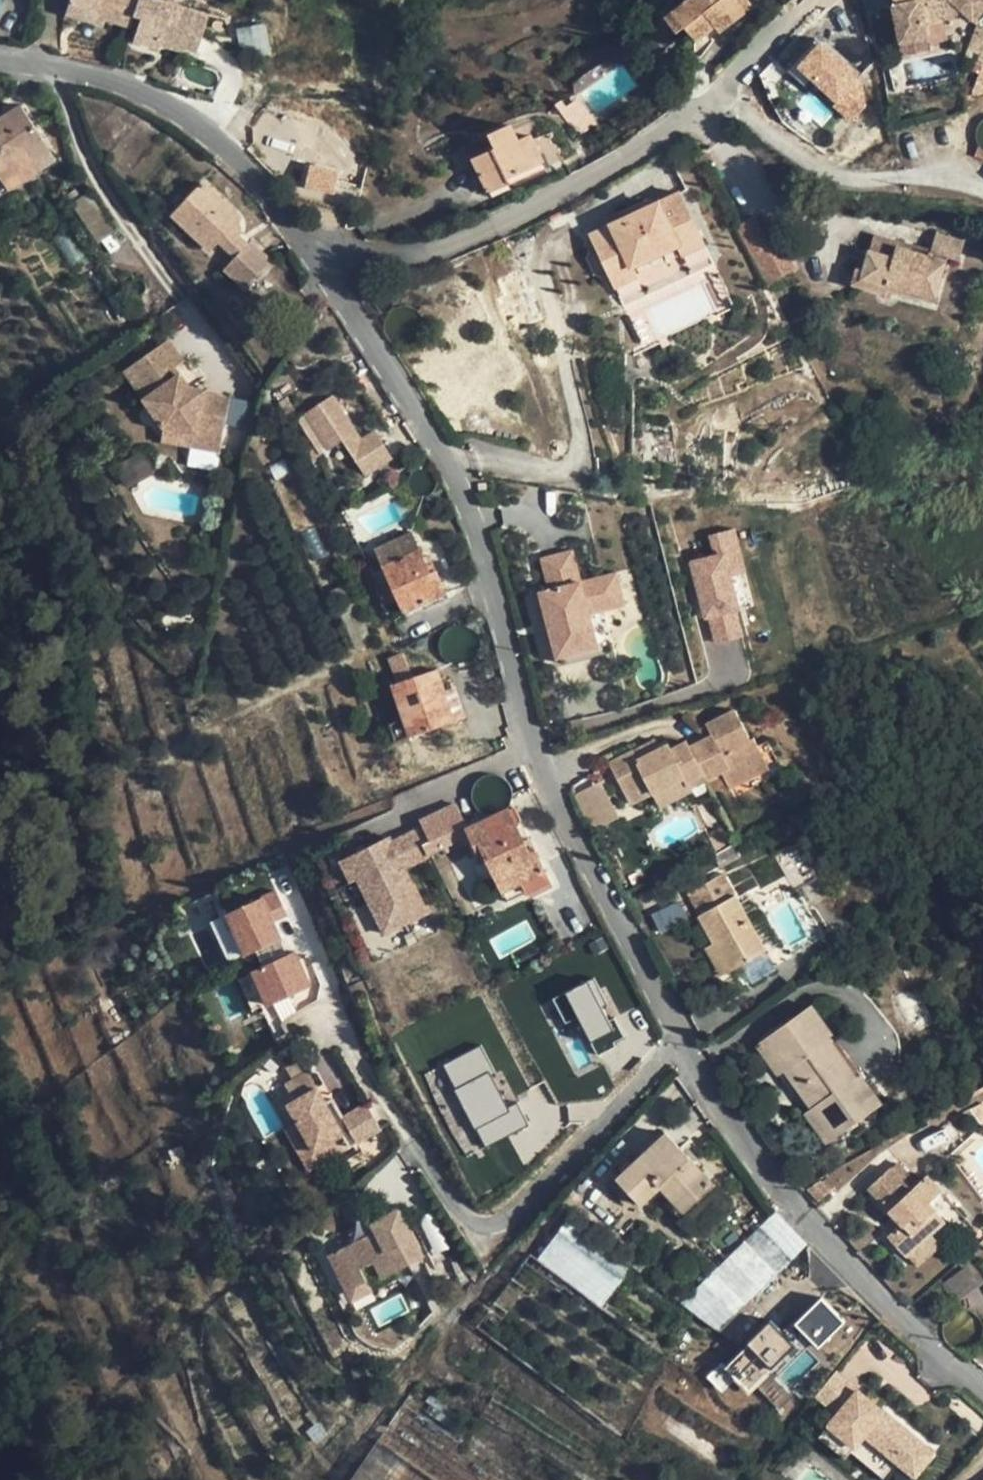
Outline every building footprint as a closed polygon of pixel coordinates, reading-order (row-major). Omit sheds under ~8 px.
[(67,4),(101,15),(100,17),(103,18),(128,26),(128,25),(136,0),(68,0),(67,4)] [(128,25),(136,27),(132,40),(157,48),(158,44),(159,40),(168,42),(167,46),(181,51),(182,48),(196,52),(207,13),(188,8),(163,0),(136,0),(128,25)] [(665,18),(676,33),(684,27),(696,42),(709,31),(706,27),(712,23),(715,27),(719,33),(754,7),(748,0),(679,0),(670,7),(673,11),(665,18)] [(871,13),(890,9),(888,0),(868,0),(871,13)] [(895,5),(894,6),(900,41),(927,36),(925,25),(958,13),(962,10),(973,20),(982,8),(982,0),(894,0),(895,5)] [(100,17),(101,15),(67,4),(64,14),(101,25),(103,18),(100,17)] [(260,23),(236,28),(239,44),(254,47),(260,54),(270,52),(265,27),(260,23)] [(712,23),(706,27),(709,31),(715,27),(712,23)] [(979,23),(963,65),(982,64),(982,26),(979,23)] [(927,36),(900,41),(904,57),(930,51),(927,36)] [(864,76),(824,38),(801,62),(839,97),(834,101),(854,120),(865,108),(864,76)] [(3,179),(34,159),(49,150),(21,106),(3,118),(0,120),(0,180),(3,179)] [(490,135),(468,145),(475,158),(490,191),(507,183),(504,178),(543,161),(531,135),(518,141),(512,125),(490,135)] [(49,150),(34,159),(40,169),(55,160),(49,150)] [(34,159),(3,179),(6,184),(10,189),(40,169),(34,159)] [(543,161),(504,178),(507,183),(509,189),(548,171),(543,161)] [(304,187),(334,193),(338,169),(309,164),(304,187)] [(507,183),(490,191),(492,196),(509,189),(507,183)] [(240,218),(204,184),(174,215),(210,250),(218,241),(225,248),(237,235),(238,234),(239,231),(240,227),(239,224),(237,221),(240,218)] [(628,217),(590,235),(615,287),(638,276),(632,265),(677,244),(682,255),(705,245),(680,193),(643,210),(628,217)] [(936,233),(930,251),(948,255),(947,257),(959,260),(965,241),(936,233)] [(237,235),(225,248),(235,258),(247,245),(237,235)] [(906,244),(874,236),(870,249),(864,270),(862,279),(888,286),(888,285),(926,295),(925,300),(934,303),(947,257),(948,255),(930,251),(914,246),(912,252),(904,250),(906,244)] [(250,242),(247,245),(235,258),(224,269),(246,289),(271,261),(250,242)] [(862,279),(864,270),(856,268),(851,284),(860,286),(862,279)] [(887,290),(888,286),(862,279),(860,286),(886,293),(887,290)] [(926,295),(888,285),(888,286),(887,290),(925,300),(926,295)] [(646,311),(629,318),(645,350),(661,343),(658,336),(646,311)] [(139,403),(132,408),(154,437),(221,449),(230,401),(187,393),(173,376),(183,368),(168,349),(123,384),(139,403)] [(358,442),(330,397),(304,414),(328,450),(341,441),(363,475),(389,458),(372,432),(358,442)] [(486,483),(478,484),(478,493),(487,492),(486,483)] [(703,617),(707,616),(740,608),(739,606),(752,602),(733,525),(707,531),(712,551),(687,557),(703,617)] [(412,532),(375,549),(382,565),(388,578),(400,605),(403,612),(446,593),(435,570),(430,572),(428,568),(412,532)] [(552,588),(540,591),(557,657),(600,645),(592,611),(627,602),(619,571),(583,580),(575,549),(545,557),(552,588)] [(388,578),(374,585),(386,611),(400,605),(388,578)] [(735,609),(707,616),(713,640),(741,634),(735,609)] [(387,657),(392,674),(408,668),(403,652),(387,657)] [(436,670),(393,685),(411,737),(452,722),(442,694),(445,693),(436,670)] [(445,693),(442,694),(452,722),(464,718),(454,690),(445,693)] [(633,751),(610,763),(626,794),(648,782),(653,793),(685,777),(690,787),(707,778),(721,771),(730,788),(769,767),(754,738),(751,739),(736,709),(707,724),(712,736),(690,746),(688,741),(672,749),(669,744),(660,749),(638,760),(633,751)] [(656,739),(633,751),(638,760),(660,749),(656,739)] [(467,829),(483,822),(465,786),(452,792),(457,801),(420,819),(423,825),(431,842),(425,844),(431,857),(457,844),(453,836),(467,829)] [(600,786),(576,798),(590,827),(615,815),(600,786)] [(517,872),(522,882),(528,893),(550,882),(536,854),(531,856),(528,850),(516,826),(522,824),(514,807),(483,822),(467,829),(477,851),(482,848),(498,882),(517,872)] [(719,822),(713,825),(724,847),(730,845),(719,822)] [(389,838),(381,842),(401,882),(397,883),(401,892),(412,886),(389,838)] [(359,881),(383,930),(406,919),(409,924),(426,915),(412,886),(401,892),(397,883),(401,882),(381,842),(341,862),(352,884),(359,881)] [(792,886),(812,876),(797,847),(777,857),(792,886)] [(503,892),(522,882),(517,872),(498,882),(503,892)] [(706,951),(721,980),(768,957),(727,879),(688,899),(713,948),(706,951)] [(269,1008),(270,1009),(311,989),(294,955),(287,958),(271,924),(286,918),(275,894),(226,917),(226,919),(245,957),(245,958),(255,953),(263,969),(253,974),(253,975),(269,1008)] [(229,965),(245,957),(226,919),(210,926),(229,965)] [(406,919),(383,930),(385,935),(409,924),(406,919)] [(269,1008),(253,975),(237,982),(254,1015),(269,1008)] [(596,975),(549,999),(563,1026),(577,1019),(596,1057),(615,1047),(613,1042),(622,1037),(613,1020),(609,1022),(603,1010),(612,1006),(596,975)] [(784,1026),(767,1038),(789,1068),(785,1071),(811,1108),(816,1105),(837,1135),(850,1126),(846,1119),(855,1113),(859,1119),(881,1103),(812,1006),(792,1020),(797,1026),(788,1032),(784,1026)] [(797,1026),(792,1020),(784,1026),(788,1032),(797,1026)] [(789,1068),(767,1038),(757,1045),(778,1076),(785,1071),(789,1068)] [(481,1050),(444,1069),(453,1088),(450,1090),(471,1130),(476,1129),(485,1145),(524,1125),(514,1106),(505,1110),(488,1077),(493,1074),(481,1050)] [(299,1059),(282,1068),(289,1081),(305,1072),(306,1071),(299,1059)] [(311,1151),(340,1135),(322,1103),(305,1072),(289,1081),(282,1085),(291,1101),(285,1105),(295,1121),(311,1151)] [(345,1085),(328,1096),(330,1098),(341,1117),(358,1106),(345,1085)] [(330,1098),(322,1103),(340,1135),(348,1147),(354,1143),(339,1118),(341,1117),(330,1098)] [(341,1117),(339,1118),(354,1143),(379,1129),(364,1104),(358,1106),(341,1117)] [(837,1135),(816,1105),(811,1108),(806,1112),(826,1143),(837,1135)] [(859,1119),(855,1113),(846,1119),(850,1126),(859,1119)] [(348,1147),(340,1135),(311,1151),(295,1121),(282,1128),(306,1170),(348,1147)] [(661,1186),(683,1210),(712,1183),(665,1133),(618,1177),(642,1203),(661,1186)] [(890,1168),(869,1188),(894,1215),(903,1224),(896,1231),(888,1238),(906,1256),(907,1255),(931,1233),(945,1221),(914,1187),(911,1191),(890,1168)] [(808,1191),(818,1202),(835,1187),(825,1176),(808,1191)] [(717,1335),(807,1242),(773,1209),(683,1302),(717,1335)] [(420,1258),(395,1211),(369,1224),(376,1237),(363,1243),(360,1238),(350,1243),(325,1256),(344,1292),(364,1282),(359,1271),(372,1264),(380,1279),(420,1258)] [(894,1215),(888,1221),(896,1231),(903,1224),(894,1215)] [(660,1351),(682,1308),(567,1220),(538,1258),(660,1351)] [(376,1237),(369,1224),(347,1236),(350,1243),(360,1238),(363,1243),(376,1237)] [(931,1233),(907,1255),(917,1266),(941,1244),(931,1233)] [(531,1253),(527,1258),(652,1366),(660,1351),(538,1258),(531,1253)] [(956,1304),(982,1283),(982,1270),(969,1253),(939,1280),(956,1304)] [(369,1292),(364,1282),(344,1292),(349,1303),(369,1292)] [(726,1367),(721,1362),(708,1376),(723,1391),(733,1380),(748,1394),(805,1337),(819,1351),(848,1322),(818,1292),(779,1331),(771,1322),(726,1367)] [(836,1415),(820,1434),(848,1459),(854,1452),(885,1479),(896,1466),(912,1479),(917,1479),(939,1454),(839,1368),(814,1397),(836,1415)] [(402,1456),(441,1411),(412,1391),(378,1440),(402,1456)] [(436,1479),(529,1479),(527,1472),(441,1411),(402,1456),(436,1479)] [(402,1456),(378,1440),(351,1479),(382,1479),(402,1456)] [(402,1456),(382,1479),(436,1479),(402,1456)] [(529,1479),(539,1479),(527,1472),(529,1479)]
